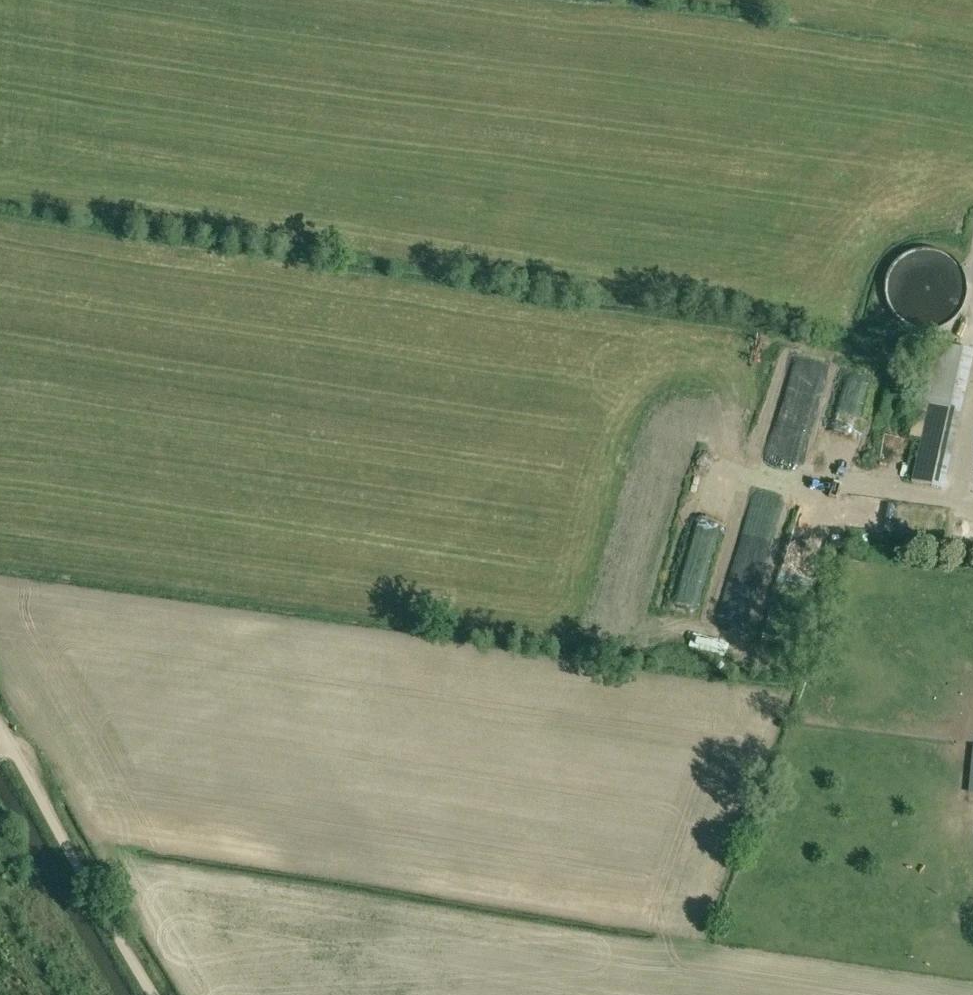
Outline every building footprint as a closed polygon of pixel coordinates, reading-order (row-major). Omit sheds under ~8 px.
[(944,490),(972,354),(972,352),(929,343),(908,439),(919,441),(910,482),(944,490)]
